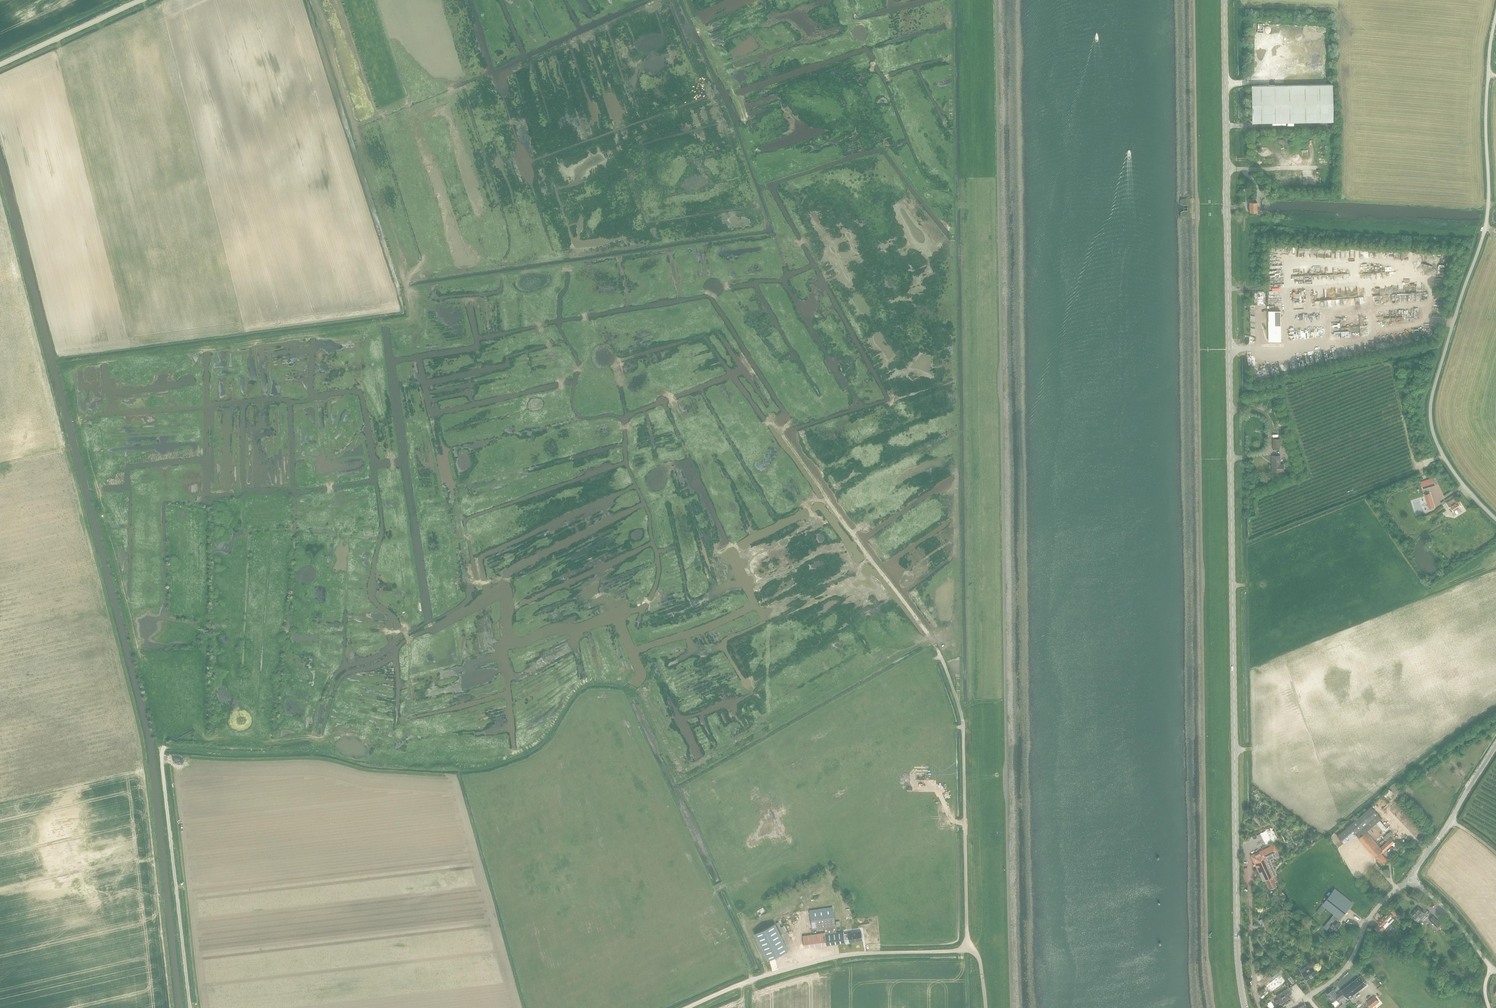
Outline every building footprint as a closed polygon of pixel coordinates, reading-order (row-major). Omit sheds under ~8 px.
[(1252,123),(1333,121),(1332,84),(1252,86),(1252,120),(1252,123)] [(1257,211),(1265,211),(1265,203),(1257,203),(1257,202),(1249,202),(1250,212),(1257,212),(1257,211)] [(1324,288),(1324,291),(1314,290),(1314,297),(1334,298),(1334,288),(1324,288)] [(1335,305),(1339,305),(1339,298),(1327,297),(1327,306),(1331,306),(1331,300),(1336,300),(1335,305)] [(1280,311),(1268,311),(1268,331),(1271,341),(1281,341),(1280,311)] [(1280,455),(1272,455),(1272,459),(1272,464),(1272,472),(1284,472),(1283,464),(1280,464),(1280,455)] [(1430,487),(1427,480),(1421,481),(1423,489),(1430,487)] [(1429,509),(1434,507),(1430,493),(1425,495),(1429,509)] [(1451,506),(1454,511),(1452,512),(1454,515),(1462,510),(1460,507),(1461,506),(1458,502),(1455,498),(1447,503),(1449,507),(1451,506)] [(1359,837),(1366,831),(1382,818),(1372,806),(1337,836),(1344,843),(1355,833),(1359,837)] [(1366,831),(1359,837),(1358,838),(1375,857),(1382,865),(1388,860),(1382,853),(1394,842),(1391,838),(1380,847),(1366,831)] [(1263,850),(1251,855),(1263,880),(1266,879),(1270,889),(1277,886),(1275,882),(1277,881),(1266,856),(1277,851),(1274,844),(1263,850)] [(1340,919),(1353,903),(1335,888),(1322,904),(1340,919)] [(1325,908),(1322,905),(1317,911),(1320,914),(1325,908)] [(836,931),(832,907),(809,910),(812,930),(824,928),(825,932),(836,931)] [(846,920),(852,919),(851,907),(844,907),(846,920)] [(1427,915),(1429,912),(1425,908),(1422,910),(1418,907),(1416,909),(1417,910),(1412,915),(1418,921),(1421,924),(1426,918),(1423,916),(1425,914),(1427,915)] [(1388,912),(1383,917),(1392,925),(1390,923),(1394,919),(1392,917),(1393,916),(1388,912)] [(1433,916),(1429,919),(1435,925),(1438,927),(1441,924),(1439,921),(1433,916)] [(1376,928),(1381,933),(1383,934),(1381,936),(1383,939),(1386,935),(1384,933),(1392,925),(1383,917),(1378,922),(1379,924),(1376,928)] [(1334,933),(1341,924),(1334,919),(1332,922),(1333,922),(1328,928),(1334,933)] [(768,960),(788,950),(775,923),(755,933),(768,960)] [(827,945),(845,942),(845,940),(844,935),(844,931),(836,932),(836,931),(825,932),(827,945)] [(827,945),(825,932),(803,936),(805,948),(827,945)] [(861,932),(844,935),(845,940),(849,939),(850,943),(863,941),(861,932)] [(1311,963),(1300,970),(1306,979),(1310,977),(1312,976),(1316,973),(1311,963)] [(1271,992),(1285,981),(1280,974),(1266,985),(1271,992)] [(1342,990),(1337,994),(1333,990),(1327,994),(1333,1001),(1332,1002),(1335,1006),(1339,1003),(1338,1001),(1345,994),(1348,998),(1367,983),(1360,975),(1342,990)] [(1283,984),(1277,989),(1280,993),(1282,991),(1281,990),(1285,987),(1283,984)] [(1278,998),(1275,1000),(1277,1002),(1279,1001),(1278,1000),(1279,999),(1283,1005),(1291,1000),(1288,996),(1292,994),(1288,988),(1280,993),(1277,995),(1278,998)] [(1379,1002),(1375,997),(1367,1003),(1371,1007),(1379,1002)]
